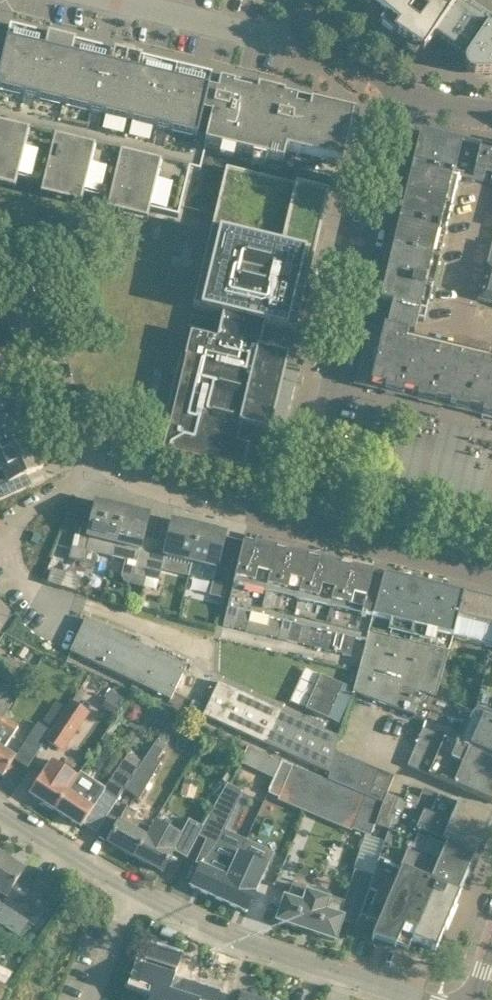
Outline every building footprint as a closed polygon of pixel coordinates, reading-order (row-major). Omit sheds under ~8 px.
[(373,5),(385,17),(386,18),(380,26),(393,37),(395,35),(396,36),(406,43),(410,45),(420,51),(423,53),(424,52),(433,39),(434,38),(462,0),(368,0),(373,5)] [(434,38),(436,39),(437,37),(467,58),(466,59),(465,61),(465,63),(465,65),(465,67),(465,68),(466,70),(467,72),(469,73),(470,74),(472,75),(474,75),(475,76),(491,75),(491,0),(462,0),(434,38)] [(14,31),(14,32),(9,31),(8,37),(0,35),(0,185),(15,189),(18,179),(43,185),(41,195),(81,205),(84,195),(109,201),(107,211),(148,221),(150,211),(179,218),(190,170),(200,172),(206,147),(283,166),(286,153),(342,166),(353,118),(355,118),(355,116),(326,109),(327,108),(285,98),(285,97),(258,91),(220,82),(218,89),(210,87),(212,80),(207,79),(208,78),(14,31)] [(448,173),(455,142),(420,133),(415,156),(420,157),(418,166),(448,173)] [(448,173),(459,176),(465,177),(483,182),(485,173),(491,174),(491,151),(483,149),(455,142),(448,173)] [(453,204),(459,176),(448,173),(418,166),(415,177),(410,178),(407,191),(406,191),(406,192),(453,204)] [(193,307),(193,308),(223,315),(217,340),(260,350),(260,349),(261,345),(265,326),(296,333),(329,193),(293,184),(226,168),(193,307)] [(446,231),(453,204),(406,192),(406,193),(407,193),(403,207),(407,209),(405,221),(446,231)] [(440,258),(446,231),(405,221),(402,232),(397,232),(394,245),(393,245),(393,246),(440,258)] [(478,300),(491,304),(491,245),(478,300)] [(433,285),(440,258),(393,246),(393,247),(393,248),(390,261),(395,263),(392,274),(433,285)] [(380,299),(379,302),(384,305),(384,306),(392,308),(392,310),(391,314),(388,328),(415,334),(418,321),(424,322),(433,285),(392,274),(392,275),(386,276),(383,289),(385,292),(384,297),(380,299)] [(415,334),(387,328),(384,327),(381,339),(371,337),(361,381),(437,399),(442,396),(442,397),(451,398),(450,401),(483,409),(483,410),(491,412),(491,353),(415,334)] [(163,447),(162,452),(243,472),(249,447),(237,444),(241,425),(270,432),(286,368),(289,356),(260,349),(260,350),(217,340),(191,333),(185,356),(185,358),(186,359),(193,360),(195,361),(178,430),(177,429),(169,427),(168,427),(163,447)] [(0,396),(0,426),(21,417),(20,415),(18,416),(11,399),(12,398),(9,392),(0,396)] [(32,442),(21,417),(0,426),(0,456),(32,442)] [(26,489),(21,478),(43,468),(32,442),(0,456),(0,500),(26,489)] [(78,523),(69,559),(82,562),(85,550),(98,553),(113,557),(116,544),(124,511),(109,507),(109,505),(96,502),(94,514),(91,526),(78,523)] [(116,544),(113,557),(125,560),(137,563),(138,563),(134,575),(136,576),(134,585),(144,587),(146,578),(147,579),(155,542),(143,538),(144,535),(148,520),(147,520),(139,518),(140,514),(124,511),(116,544)] [(155,542),(147,579),(159,582),(162,570),(166,556),(192,562),(200,529),(185,526),(186,524),(173,520),(170,532),(167,545),(155,542)] [(192,562),(189,576),(213,582),(210,597),(222,599),(224,600),(227,586),(228,580),(233,561),(220,557),(221,554),(225,539),(224,539),(216,537),(216,533),(200,529),(192,562)] [(228,608),(223,626),(246,631),(251,614),(244,612),(250,589),(266,593),(276,550),(260,546),(261,543),(261,542),(246,538),(245,542),(244,542),(243,543),(243,547),(239,562),(234,580),(233,585),(228,608)] [(250,589),(244,612),(251,614),(246,631),(256,634),(288,641),(309,558),(276,550),(266,593),(250,589)] [(320,649),(341,566),(309,558),(288,641),(320,649)] [(341,566),(320,649),(351,657),(355,639),(361,641),(366,624),(361,623),(372,577),(373,574),(372,573),(341,566)] [(52,572),(49,582),(49,583),(60,586),(64,575),(52,571),(52,572)] [(82,580),(64,575),(60,586),(79,591),(82,580)] [(359,672),(354,692),(394,707),(413,629),(424,586),(385,576),(384,576),(383,580),(373,618),(373,619),(367,642),(359,672)] [(372,577),(361,623),(366,624),(361,641),(367,642),(383,580),(372,577)] [(413,629),(394,707),(414,714),(423,694),(435,698),(444,670),(451,649),(453,639),(458,621),(464,596),(462,595),(462,597),(449,594),(450,592),(424,586),(413,629)] [(453,639),(491,648),(491,603),(464,596),(458,621),(453,639)] [(171,700),(187,667),(86,619),(70,652),(171,700)] [(481,687),(491,689),(491,653),(489,653),(486,668),(483,678),(481,687)] [(444,670),(435,698),(436,699),(447,703),(475,713),(481,687),(483,678),(444,670)] [(8,711),(24,685),(6,673),(0,682),(0,724),(8,711)] [(321,675),(306,708),(328,719),(328,718),(339,722),(352,693),(342,688),(343,685),(321,675)] [(329,774),(335,752),(339,737),(219,682),(203,716),(327,773),(329,774)] [(116,717),(130,694),(115,684),(100,706),(116,717)] [(475,713),(486,718),(491,720),(491,689),(481,687),(475,713)] [(413,717),(426,722),(427,719),(430,712),(442,716),(462,724),(480,731),(472,750),(491,758),(491,720),(486,718),(475,713),(447,703),(436,699),(435,698),(423,694),(414,714),(413,717)] [(75,733),(89,713),(72,701),(51,731),(45,740),(59,750),(72,731),(75,733)] [(130,705),(126,711),(127,718),(132,721),(139,720),(142,715),(141,708),(135,704),(130,705)] [(3,777),(13,760),(16,757),(5,750),(19,726),(18,725),(4,717),(0,724),(0,776),(3,777)] [(38,723),(25,742),(39,751),(45,740),(51,731),(38,723)] [(416,746),(491,778),(491,758),(472,750),(423,729),(416,746)] [(136,772),(124,789),(139,799),(160,763),(157,761),(163,751),(155,746),(154,745),(142,762),(136,772)] [(416,746),(408,766),(491,802),(491,778),(416,746)] [(248,747),(241,762),(249,765),(256,751),(248,747)] [(335,752),(329,774),(328,779),(333,782),(339,784),(350,758),(335,752)] [(365,764),(350,758),(339,784),(354,790),(365,764)] [(75,780),(77,778),(51,761),(29,795),(55,811),(75,780)] [(282,761),(268,792),(280,796),(280,795),(308,807),(321,778),(292,766),(282,761)] [(105,788),(104,790),(105,791),(118,799),(124,789),(136,772),(122,763),(105,788)] [(379,771),(365,764),(354,790),(368,796),(379,771)] [(394,777),(379,771),(368,796),(383,803),(387,794),(394,777)] [(321,778),(308,807),(353,826),(352,829),(370,837),(371,834),(372,834),(375,825),(383,804),(321,778)] [(75,780),(55,811),(81,828),(91,811),(101,797),(75,780)] [(200,866),(191,887),(219,900),(228,878),(240,854),(239,854),(219,844),(225,831),(243,792),(227,785),(210,815),(211,815),(210,816),(209,815),(203,827),(204,828),(199,836),(206,840),(196,863),(201,866),(200,866)] [(392,819),(408,827),(476,857),(484,839),(491,820),(491,819),(484,815),(477,812),(473,811),(473,810),(462,805),(462,806),(424,790),(419,800),(406,794),(404,801),(399,799),(392,819)] [(383,804),(375,825),(389,829),(392,819),(399,799),(394,797),(387,794),(383,803),(383,804)] [(150,830),(135,858),(162,872),(168,862),(181,869),(187,858),(199,836),(204,828),(203,827),(190,820),(163,806),(154,822),(150,830)] [(135,858),(150,830),(133,820),(137,813),(127,808),(108,843),(135,858)] [(460,894),(476,857),(408,827),(392,819),(389,829),(390,830),(381,860),(460,894)] [(228,878),(219,900),(247,913),(257,891),(263,876),(268,867),(240,854),(228,878)] [(0,863),(0,922),(19,934),(27,921),(30,923),(35,926),(52,900),(38,891),(19,879),(25,871),(4,857),(0,863)] [(372,877),(360,917),(361,917),(361,916),(367,919),(366,920),(367,920),(368,919),(379,924),(373,938),(372,939),(374,940),(394,946),(397,947),(397,946),(402,934),(403,934),(413,939),(412,941),(436,951),(443,934),(456,905),(460,894),(381,860),(379,859),(372,877)] [(284,902),(277,921),(306,931),(335,941),(342,922),(343,918),(341,917),(342,913),(358,918),(359,919),(360,917),(372,877),(360,873),(350,904),(347,904),(344,903),(344,901),(331,897),(329,896),(328,900),(318,896),(308,893),(309,890),(306,889),(293,885),(288,900),(285,899),(284,902)] [(221,990),(186,979),(184,985),(172,981),(174,975),(181,957),(168,952),(169,948),(152,943),(139,985),(154,989),(152,994),(150,999),(218,999),(221,990)]
